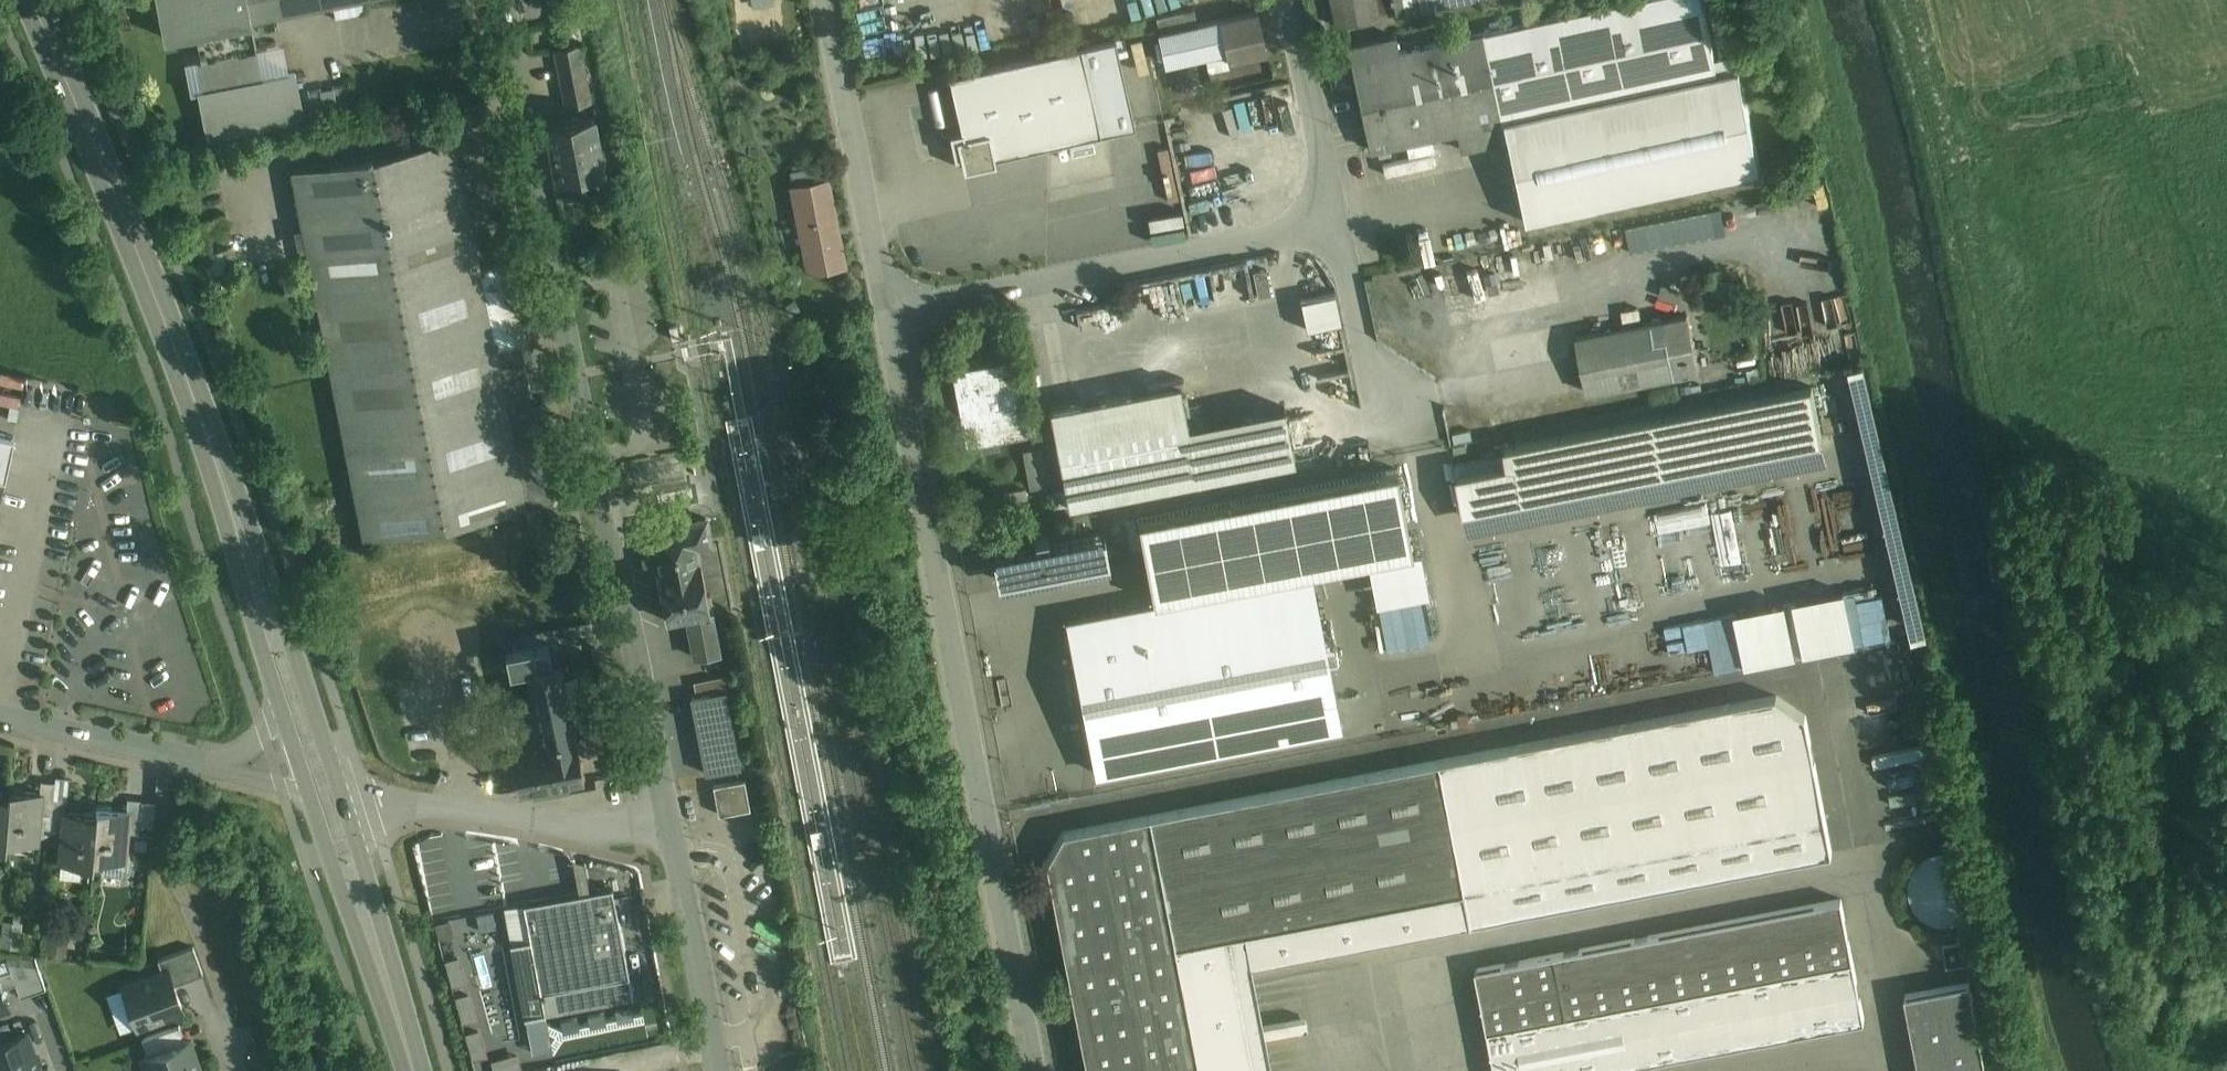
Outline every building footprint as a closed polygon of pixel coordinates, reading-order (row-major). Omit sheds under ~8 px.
[(165,38),(196,32),(251,21),(247,0),(157,0),(165,38)] [(251,21),(251,22),(252,22),(363,0),(247,0),(251,21)] [(1179,4),(1178,0),(1090,0),(1094,21),(1179,4)] [(1336,26),(1380,17),(1379,13),(1395,9),(1393,0),(1331,0),(1336,26)] [(1395,9),(1396,14),(1460,0),(1393,0),(1395,9)] [(1484,33),(1503,121),(1719,74),(1703,0),(1638,0),(1484,33)] [(1195,9),(1157,18),(1161,34),(1198,26),(1195,9)] [(1259,12),(1220,21),(1227,51),(1229,60),(1246,56),(1247,58),(1250,60),(1262,58),(1264,54),(1263,53),(1267,52),(1259,12)] [(251,21),(196,32),(202,63),(257,52),(252,22),(251,22),(251,21)] [(1198,26),(1161,34),(1167,64),(1206,55),(1206,56),(1227,51),(1220,21),(1198,26)] [(1484,33),(1400,51),(1399,51),(1353,62),(1371,150),(1458,131),(1462,150),(1507,140),(1503,121),(1484,33)] [(1396,36),(1349,46),(1353,62),(1399,51),(1396,36)] [(1115,40),(1081,48),(1101,134),(1135,127),(1115,40)] [(581,43),(554,48),(565,105),(592,100),(581,43)] [(1081,48),(950,77),(962,132),(950,134),(955,158),(961,157),(964,170),(997,163),(995,158),(1101,134),(1081,48)] [(257,52),(202,63),(207,90),(263,79),(257,52)] [(1719,75),(1503,121),(1507,140),(1524,221),(1761,170),(1740,70),(1719,74),(1719,75)] [(207,90),(199,92),(207,136),(304,118),(296,73),(263,79),(207,90)] [(345,85),(333,87),(338,111),(350,108),(345,85)] [(321,89),(308,92),(313,117),(326,114),(321,89)] [(593,114),(547,122),(557,177),(603,168),(593,114)] [(454,138),(291,170),(308,256),(471,224),(454,138)] [(824,164),(791,171),(794,186),(827,179),(824,164)] [(794,186),(793,186),(810,272),(844,265),(827,179),(794,186)] [(471,224),(308,256),(364,539),(527,507),(525,497),(515,446),(496,347),(480,268),(471,224)] [(1450,246),(1447,228),(1436,230),(1442,259),(1482,251),(1480,240),(1450,246)] [(1436,230),(1415,234),(1420,263),(1442,259),(1436,230)] [(628,254),(613,257),(615,272),(631,269),(628,254)] [(506,293),(500,264),(480,268),(496,347),(521,342),(521,344),(531,342),(520,290),(506,293)] [(1270,270),(1257,272),(1262,298),(1275,296),(1270,270)] [(1346,294),(1313,297),(1316,327),(1350,323),(1346,294)] [(1688,315),(1664,320),(1675,376),(1699,371),(1688,315)] [(1664,320),(1578,337),(1589,392),(1675,376),(1664,320)] [(677,325),(669,326),(672,338),(679,337),(677,325)] [(521,342),(496,347),(515,446),(540,440),(521,344),(521,342)] [(1868,363),(1853,366),(1916,637),(1931,634),(1868,363)] [(1014,364),(954,376),(966,445),(1027,434),(1014,364)] [(1180,384),(1050,410),(1068,505),(1199,480),(1188,426),(1180,384)] [(1813,387),(1505,448),(1509,465),(1458,475),(1465,511),(1823,440),(1813,387)] [(1285,407),(1188,426),(1199,480),(1295,461),(1285,407)] [(0,433),(0,475),(6,476),(14,436),(0,433)] [(540,440),(515,446),(525,497),(539,494),(540,498),(551,496),(540,440)] [(1041,448),(1028,450),(1036,489),(1049,486),(1041,448)] [(1397,468),(1137,519),(1148,575),(1408,525),(1397,468)] [(539,494),(525,497),(527,507),(542,504),(540,498),(539,494)] [(566,501),(541,506),(544,518),(569,514),(566,501)] [(1659,534),(1717,524),(1724,563),(1744,560),(1736,509),(1712,513),(1710,503),(1655,513),(1659,534)] [(706,518),(648,529),(654,555),(656,569),(666,620),(688,616),(696,656),(715,652),(707,611),(710,611),(697,546),(711,544),(706,518)] [(764,530),(752,532),(755,547),(767,545),(764,530)] [(1048,536),(1035,538),(1036,545),(1035,545),(1036,548),(993,556),(997,581),(1109,559),(1104,535),(1050,545),(1049,542),(1048,536)] [(654,555),(644,557),(647,571),(656,569),(654,555)] [(1311,576),(1067,623),(1096,774),(1340,727),(1311,576)] [(1847,591),(1796,602),(1807,655),(1858,645),(1847,591)] [(1788,604),(1738,613),(1748,666),(1798,657),(1788,604)] [(548,643),(513,650),(517,670),(527,668),(527,667),(552,663),(548,643)] [(453,647),(440,648),(444,675),(457,673),(453,647)] [(552,663),(527,667),(527,668),(539,726),(507,733),(510,746),(574,733),(560,661),(552,663)] [(706,772),(750,763),(732,672),(695,679),(698,692),(690,694),(706,772)] [(1776,696),(1438,761),(1463,892),(1466,907),(1469,924),(1832,853),(1806,716),(1776,696)] [(510,746),(509,746),(518,793),(560,785),(584,780),(575,733),(574,733),(510,746)] [(1437,762),(1150,816),(1176,946),(1452,894),(1463,891),(1438,761),(1437,762)] [(584,780),(560,785),(562,794),(592,788),(590,779),(584,780)] [(745,779),(714,785),(719,814),(750,808),(745,779)] [(55,781),(41,780),(40,791),(41,791),(39,813),(52,814),(54,798),(55,781)] [(40,791),(10,788),(9,795),(10,795),(6,839),(37,842),(39,813),(41,791),(40,791)] [(6,846),(6,839),(10,795),(9,795),(0,794),(0,845),(6,846)] [(54,798),(52,814),(51,832),(64,833),(66,810),(67,810),(68,799),(54,798)] [(142,799),(128,798),(127,809),(128,809),(126,832),(139,833),(142,799)] [(127,809),(97,806),(96,813),(97,813),(93,857),(94,857),(124,860),(126,832),(128,809),(127,809)] [(67,810),(66,810),(64,833),(62,861),(93,864),(94,857),(93,857),(97,813),(96,813),(67,810)] [(1063,833),(1046,863),(1087,1070),(1199,1070),(1175,946),(1176,946),(1150,816),(1063,833)] [(822,828),(810,830),(813,845),(825,843),(822,828)] [(1980,903),(1982,889),(1979,875),(1971,863),(1959,855),(1944,852),(1930,855),(1918,864),(1911,876),(1908,890),(1911,904),(1919,916),(1931,924),(1946,926),(1960,923),(1972,915),(1980,903)] [(613,887),(524,904),(537,971),(541,993),(629,976),(613,887)] [(1463,891),(1452,894),(1455,909),(1466,907),(1463,892),(1463,891)] [(1841,899),(1425,979),(1437,1040),(1853,960),(1841,899)] [(1980,930),(1958,934),(1959,940),(1943,943),(1947,966),(1986,959),(1980,930)] [(1,987),(16,981),(21,996),(46,987),(36,956),(7,954),(12,968),(0,972),(0,984),(1,987)] [(141,966),(109,978),(126,1023),(173,1005),(156,960),(141,966)] [(1437,1040),(1443,1070),(1602,1070),(1865,1020),(1853,960),(1437,1040)] [(629,976),(541,993),(537,971),(522,974),(528,1012),(563,1005),(564,1010),(632,997),(629,976)] [(211,990),(205,989),(207,976),(196,975),(192,1009),(208,1011),(211,990)] [(1905,995),(1920,1070),(1987,1070),(1970,982),(1905,995)] [(9,1008),(1,987),(0,984),(0,1011),(9,1008)] [(0,1023),(0,1070),(31,1070),(15,1019),(0,1023)] [(129,1047),(138,1070),(169,1070),(192,1063),(181,1029),(129,1047)] [(169,1070),(195,1070),(192,1063),(169,1070)]
